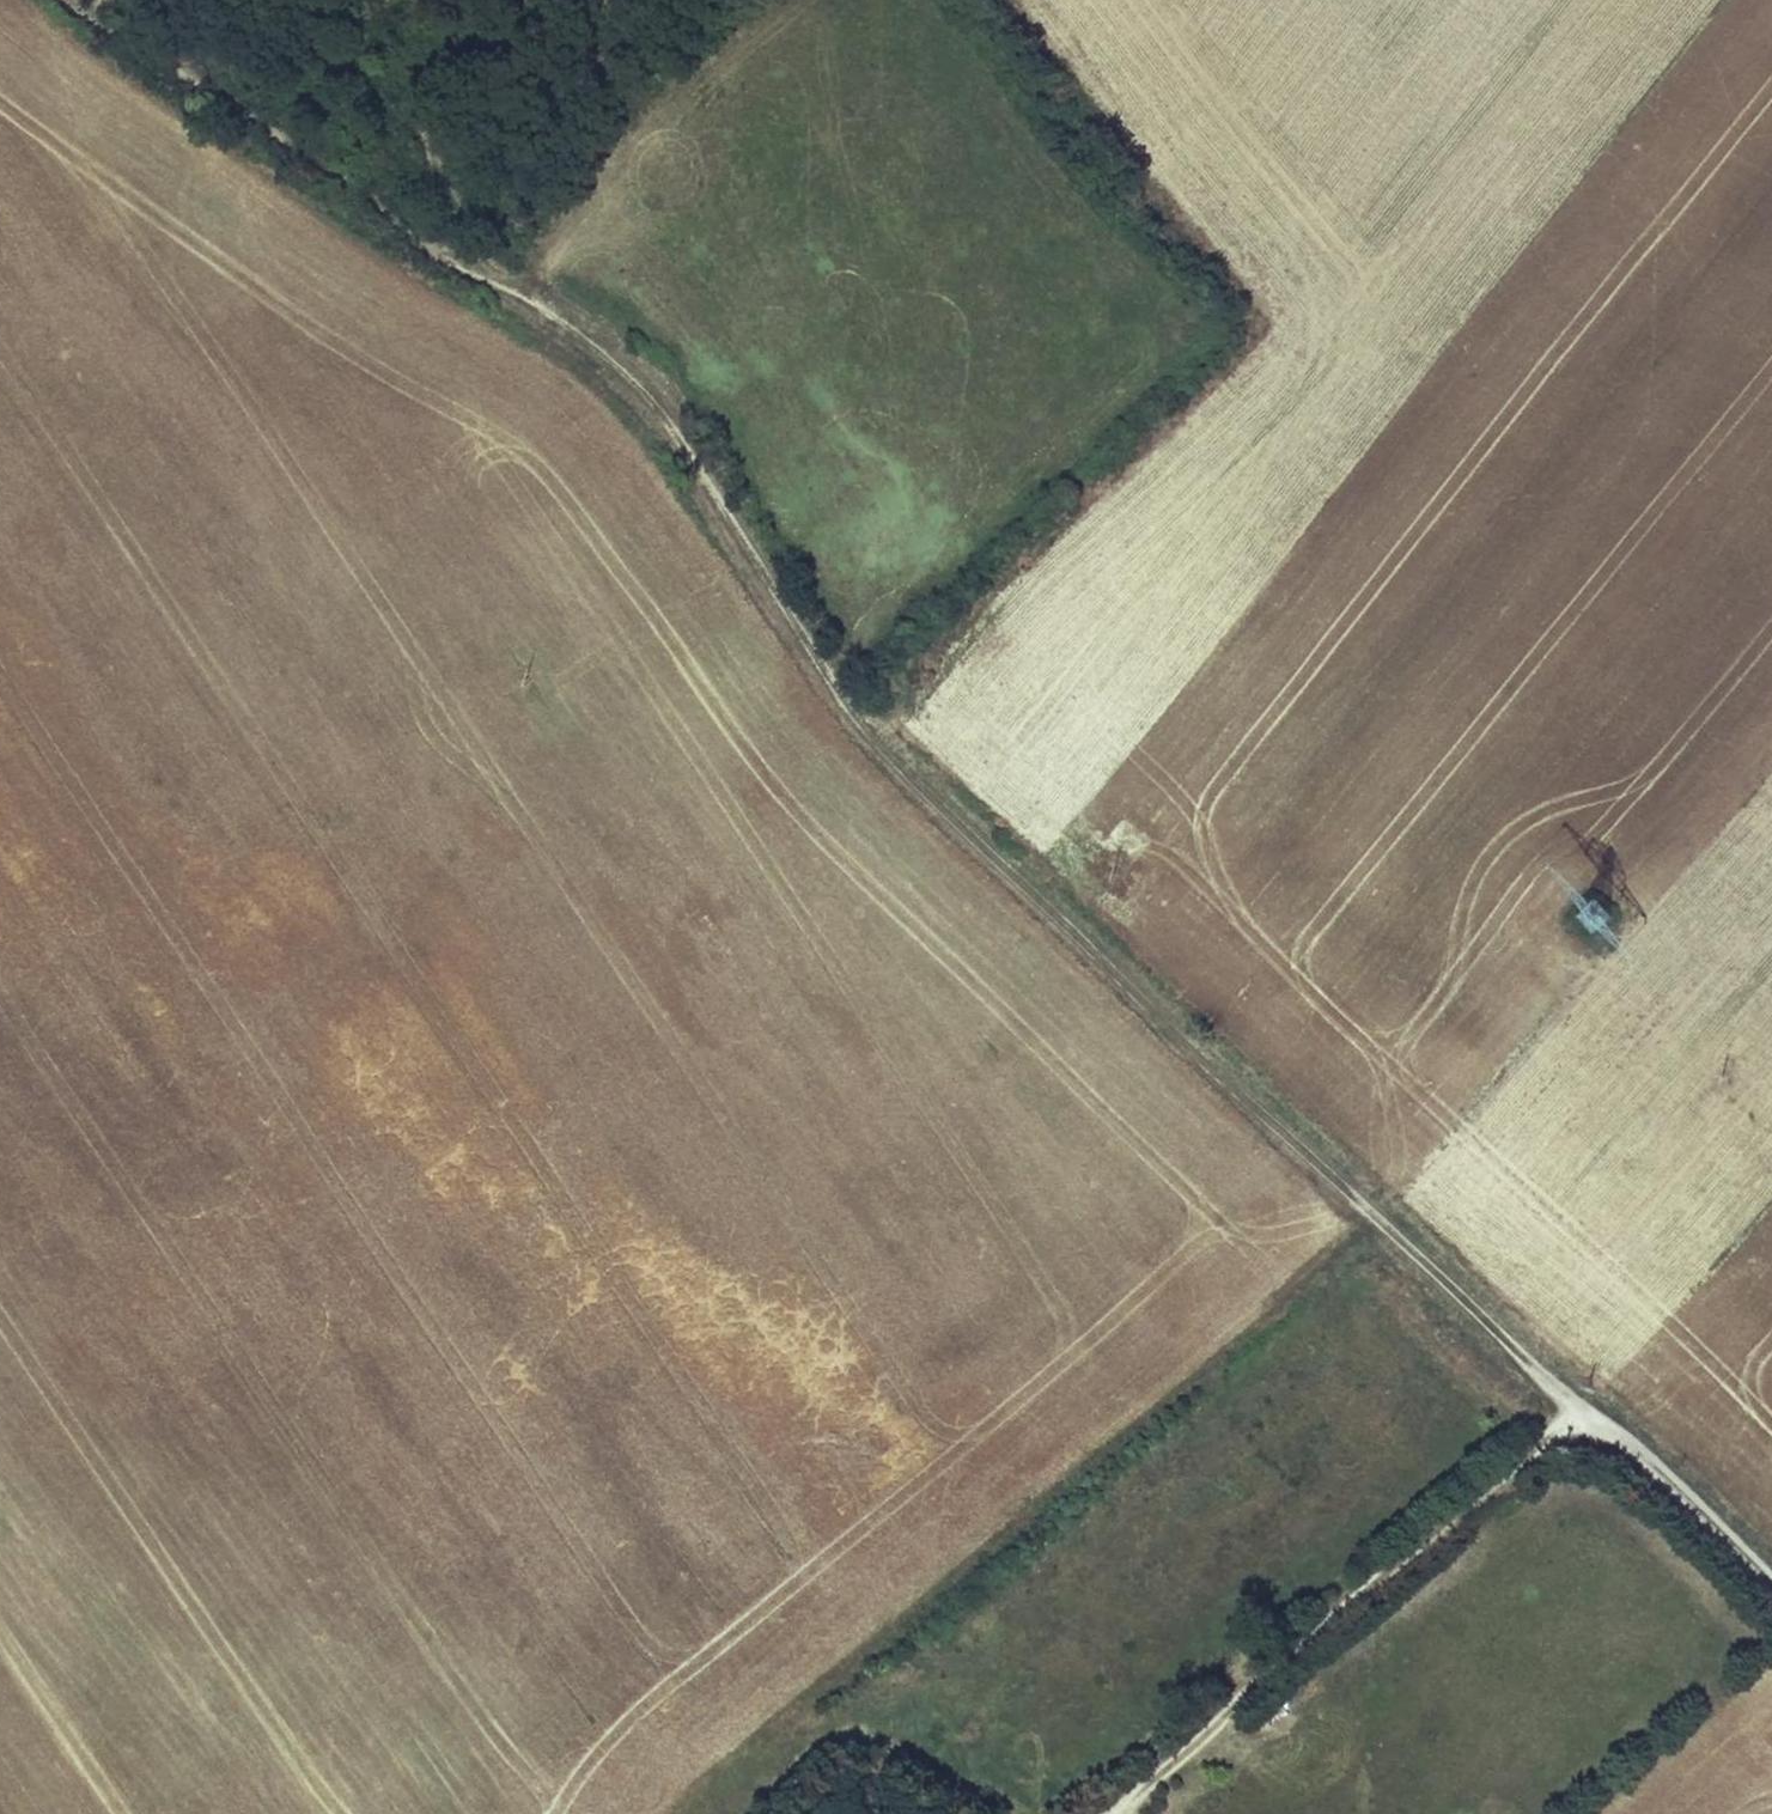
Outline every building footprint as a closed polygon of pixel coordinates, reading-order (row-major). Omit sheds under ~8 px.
[(1592,936),(1614,917),(1592,891),(1570,909),(1592,936)]
